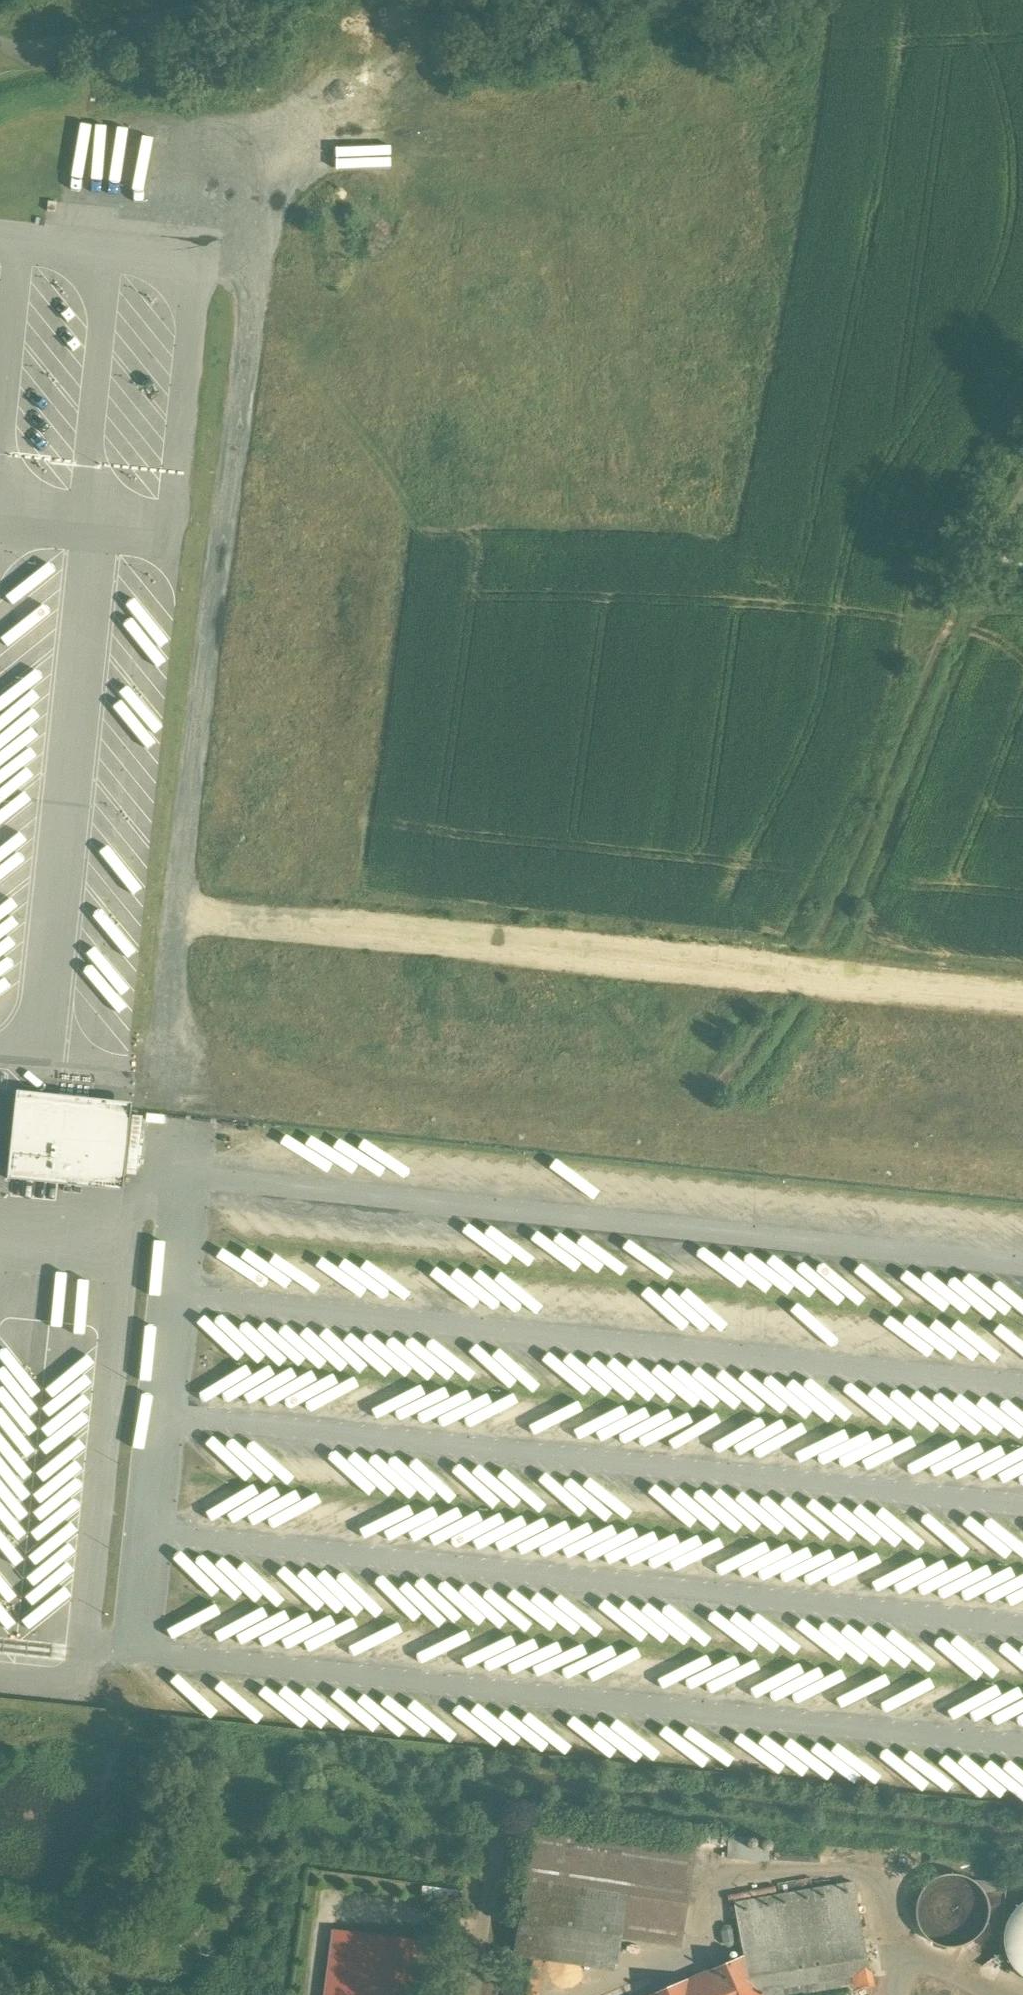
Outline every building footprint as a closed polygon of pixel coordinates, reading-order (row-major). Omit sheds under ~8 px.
[(10,1153),(7,1179),(123,1192),(131,1110),(132,1104),(16,1091),(10,1153)] [(693,1848),(532,1825),(524,1881),(685,1905),(693,1848)] [(987,1919),(988,1911),(987,1903),(985,1896),(982,1890),(976,1884),(971,1880),(964,1877),(957,1875),(949,1875),(941,1876),(935,1879),(930,1882),(925,1887),(920,1892),(917,1899),(915,1906),(915,1912),(916,1920),(918,1926),(921,1931),(927,1938),(933,1943),(940,1946),(947,1948),(954,1948),(959,1947),(967,1944),(972,1942),(978,1937),(982,1932),(985,1926),(987,1919)] [(810,1878),(777,1883),(779,1896),(812,1890),(810,1878)] [(685,1905),(524,1881),(512,1954),(543,1959),(616,1970),(620,1942),(624,1937),(679,1946),(685,1905)] [(779,1896),(734,1903),(743,1956),(748,1967),(864,1946),(853,1883),(812,1890),(779,1896)] [(1014,1911),(1006,1923),(1003,1938),(1005,1952),(1011,1965),(1021,1976),(1022,1977),(1022,1903),(1014,1911)] [(337,1931),(328,1994),(434,1994),(441,1945),(337,1931)] [(651,1994),(749,1994),(758,1991),(769,1989),(784,1987),(869,1972),(864,1946),(748,1967),(743,1956),(651,1994)] [(512,1954),(505,1994),(537,1994),(543,1959),(512,1954)] [(784,1994),(785,1994),(852,1984),(852,1988),(872,1987),(869,1972),(784,1987),(784,1994)] [(769,1989),(772,1994),(784,1994),(784,1987),(769,1989)]
